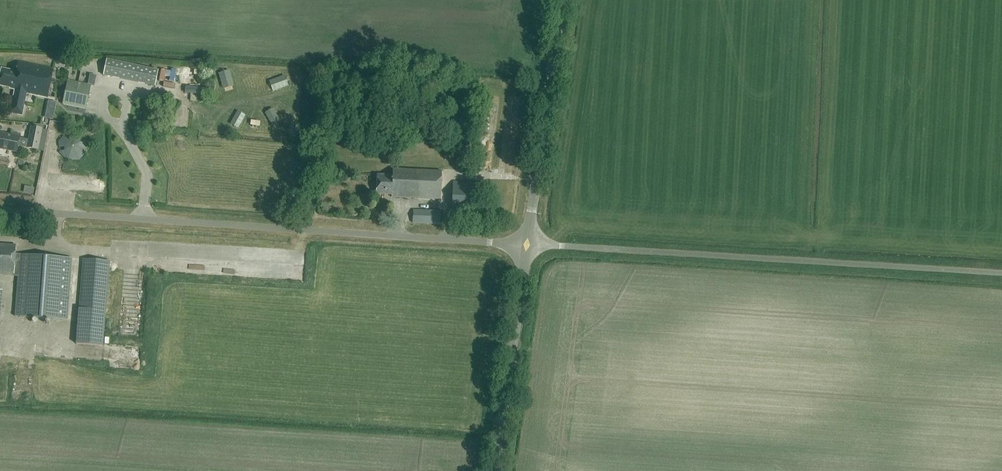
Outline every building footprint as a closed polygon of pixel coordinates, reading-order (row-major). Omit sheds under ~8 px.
[(158,71),(106,60),(103,77),(154,87),(158,71)] [(18,62),(16,72),(2,69),(0,77),(0,86),(9,88),(9,90),(15,91),(14,97),(13,96),(9,112),(22,114),(26,93),(47,97),(53,69),(18,62)] [(90,86),(66,81),(61,105),(85,110),(90,86)] [(198,88),(184,87),(183,93),(203,95),(204,89),(198,88)] [(49,101),(48,108),(55,109),(57,102),(49,101)] [(38,150),(42,130),(31,127),(27,148),(38,151),(38,150)] [(86,140),(77,132),(66,133),(58,142),(59,153),(68,161),(79,160),(86,151),(86,140)] [(0,134),(0,149),(17,152),(20,135),(10,134),(10,136),(0,134)] [(441,171),(392,169),(392,176),(377,175),(377,194),(391,194),(391,197),(440,199),(441,171)] [(471,214),(471,212),(479,212),(481,187),(473,187),(473,182),(453,181),(451,213),(471,214)] [(439,211),(413,210),(413,224),(439,224),(439,211)] [(0,244),(0,275),(17,276),(14,316),(67,320),(71,258),(15,254),(16,245),(0,244)] [(109,261),(82,259),(76,344),(103,346),(109,261)]
